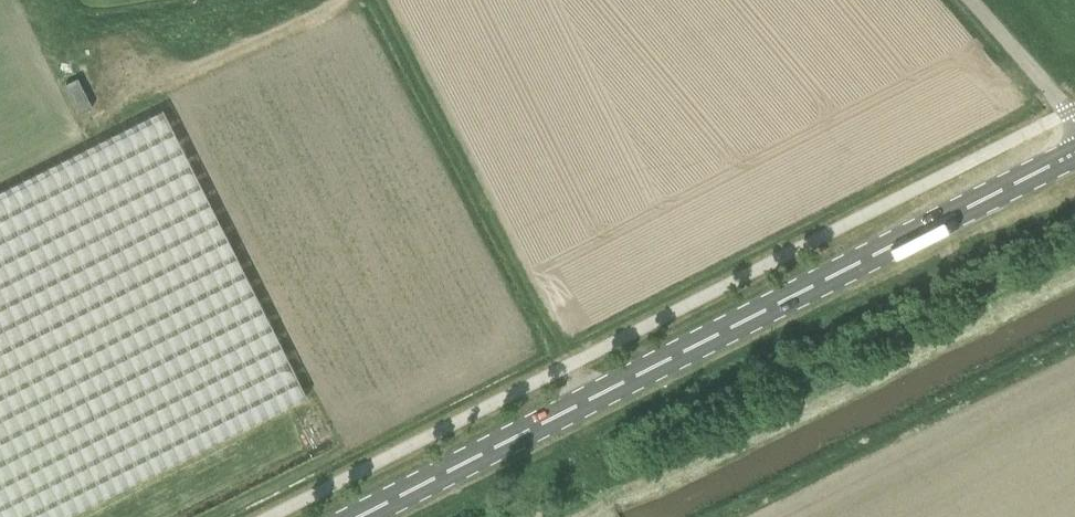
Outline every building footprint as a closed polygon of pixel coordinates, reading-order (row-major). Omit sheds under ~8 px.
[(86,140),(75,114),(92,105),(79,76),(72,79),(61,94),(18,0),(0,0),(0,179),(86,140)] [(307,396),(163,110),(0,192),(0,516),(66,516),(307,396)]
